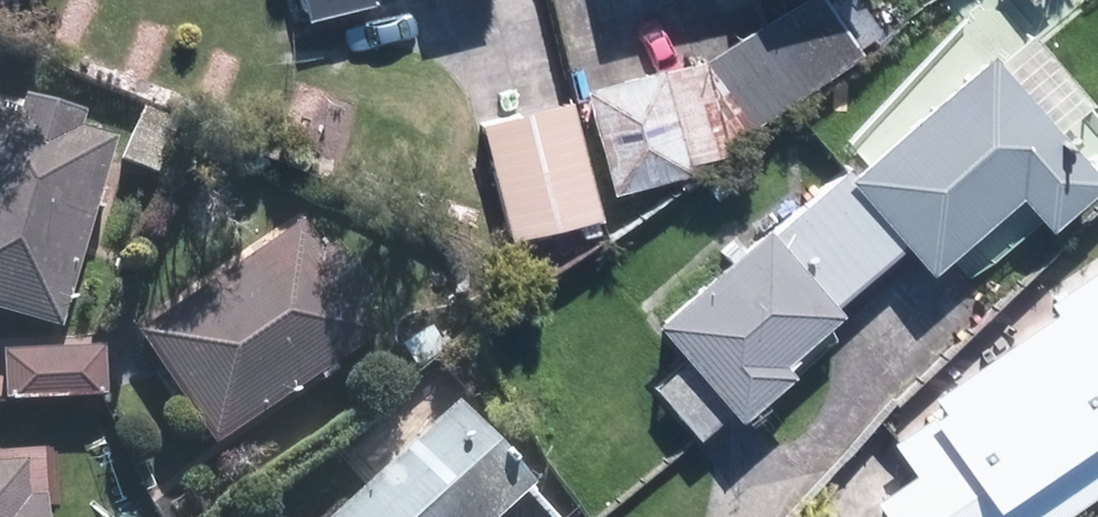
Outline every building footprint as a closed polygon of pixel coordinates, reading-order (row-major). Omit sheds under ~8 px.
[(860,47),(828,0),(791,0),(706,56),(749,120),(860,47)] [(771,225),(767,221),(657,314),(738,410),(793,365),(783,353),(840,305),(834,297),(906,236),(929,263),(1020,187),(1047,219),(1097,175),(1097,167),(1075,141),(995,46),(852,167),(847,161),(771,225)] [(611,188),(690,168),(687,157),(723,147),(699,56),(585,85),(611,188)] [(82,120),(86,106),(0,81),(0,306),(59,324),(118,130),(82,120)] [(599,209),(571,95),(482,117),(511,231),(599,209)] [(336,238),(324,246),(303,216),(139,329),(216,440),(381,326),(360,297),(371,289),(336,238)] [(1046,294),(1053,304),(930,388),(940,403),(891,436),(913,467),(874,493),(891,516),(1048,516),(1097,483),(1097,258),(1046,294)] [(103,342),(2,348),(4,394),(106,388),(103,342)] [(458,396),(325,516),(493,516),(534,479),(458,396)] [(45,492),(28,493),(26,459),(0,461),(0,516),(47,516),(45,492)]
